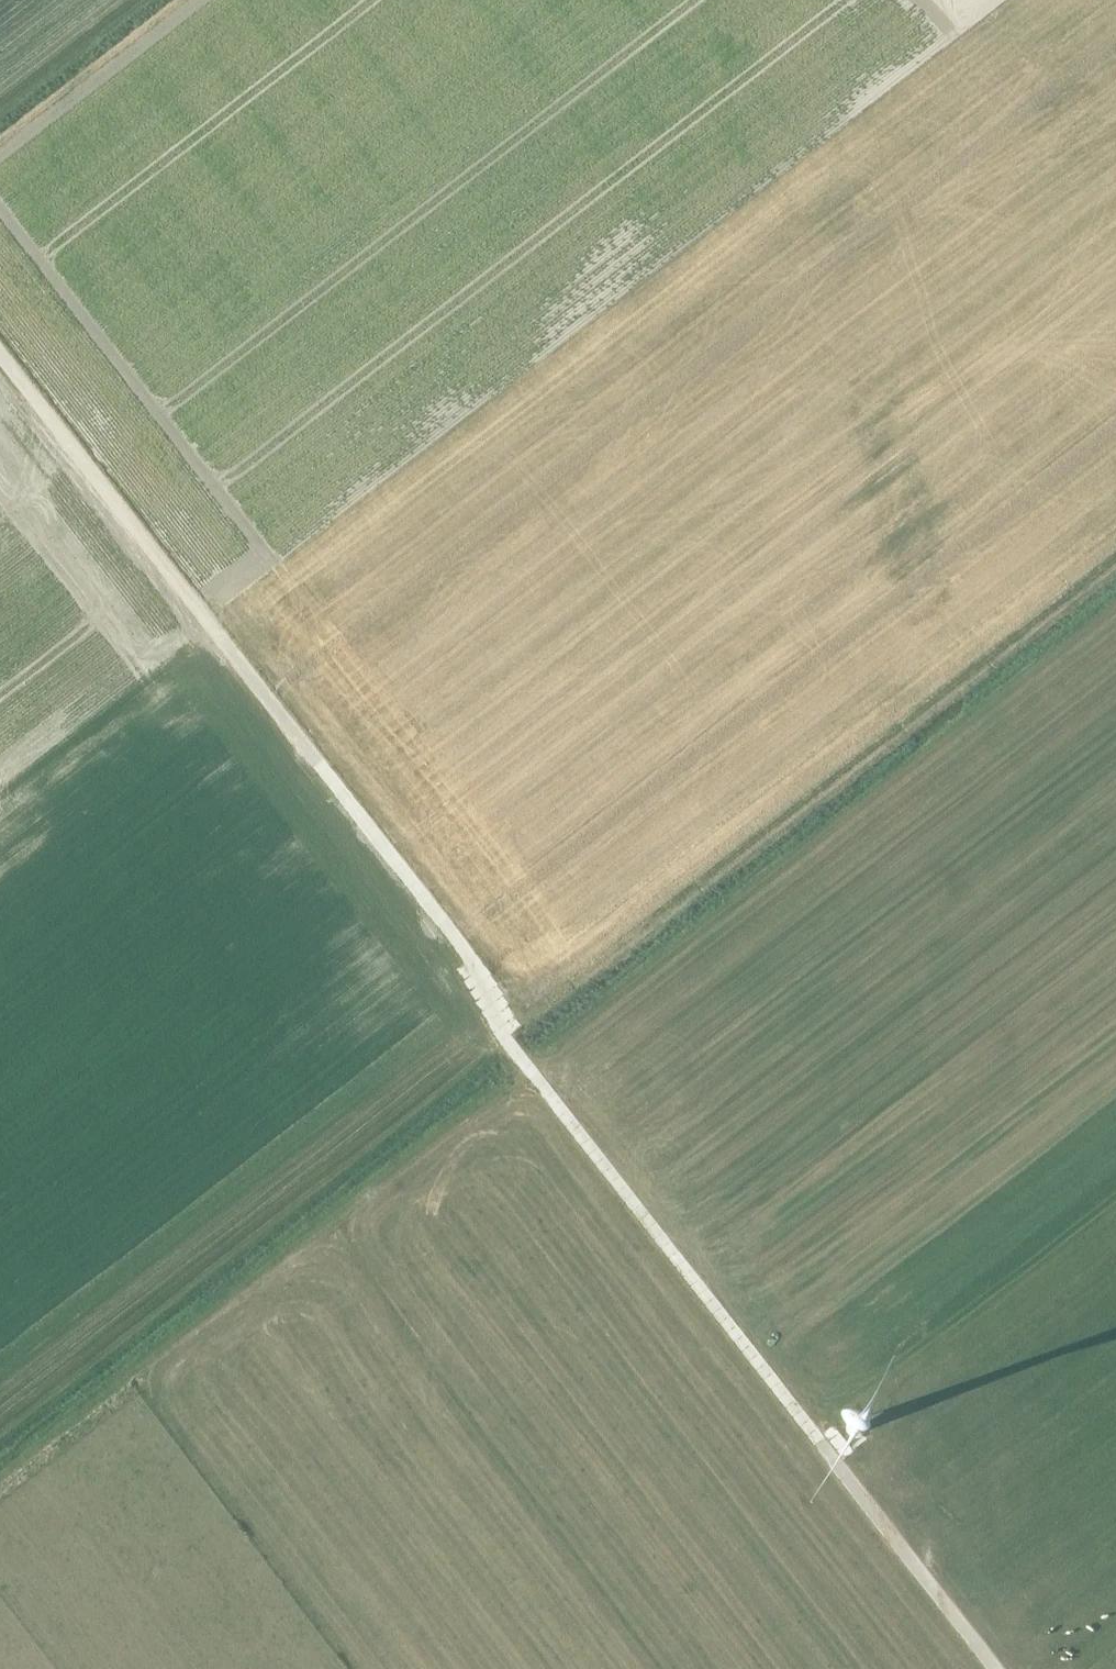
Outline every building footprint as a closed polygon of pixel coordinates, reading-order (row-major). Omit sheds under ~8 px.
[(847,1429),(847,1430),(847,1431),(847,1432),(848,1433),(848,1434),(849,1434),(849,1435),(850,1435),(850,1436),(851,1436),(852,1436),(853,1437),(854,1437),(855,1437),(855,1436),(856,1436),(857,1436),(857,1435),(858,1435),(859,1434),(859,1433),(860,1433),(860,1432),(860,1431),(860,1430),(860,1429),(860,1428),(860,1427),(859,1427),(859,1426),(858,1425),(857,1425),(857,1424),(856,1424),(855,1424),(855,1423),(854,1423),(853,1423),(852,1423),(852,1424),(851,1424),(850,1424),(850,1425),(849,1425),(849,1426),(848,1426),(848,1427),(847,1428),(847,1429)]
